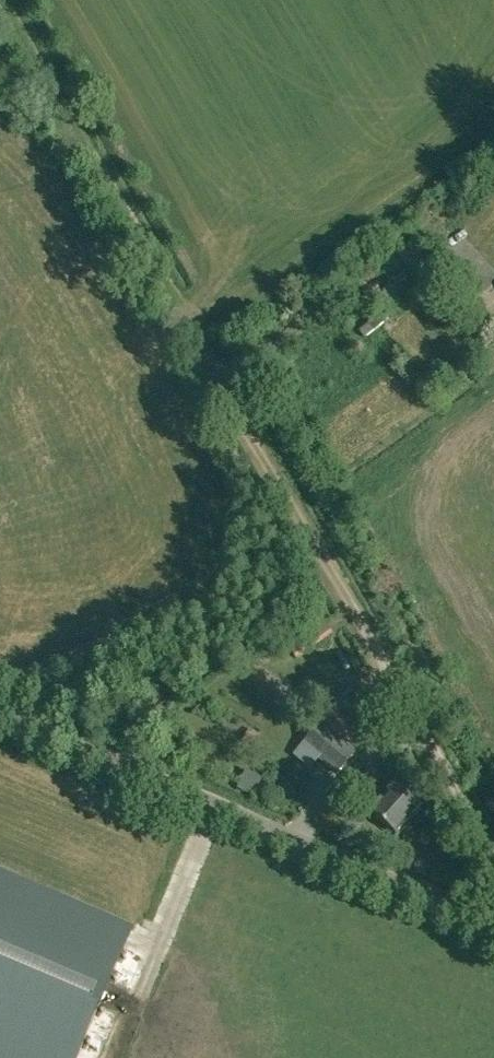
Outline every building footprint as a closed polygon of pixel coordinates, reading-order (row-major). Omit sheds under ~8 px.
[(297,659),(308,652),(296,632),(285,638),(297,659)] [(334,708),(295,754),(311,767),(318,759),(337,775),(358,751),(340,738),(353,723),(334,708)] [(367,797),(378,809),(372,815),(395,835),(422,802),(402,785),(397,790),(390,783),(373,768),(356,788),(367,797)] [(131,930),(0,875),(0,1057),(76,1057),(80,1048),(101,1057),(120,1013),(138,969),(143,971),(156,941),(151,939),(138,933),(131,930)]
